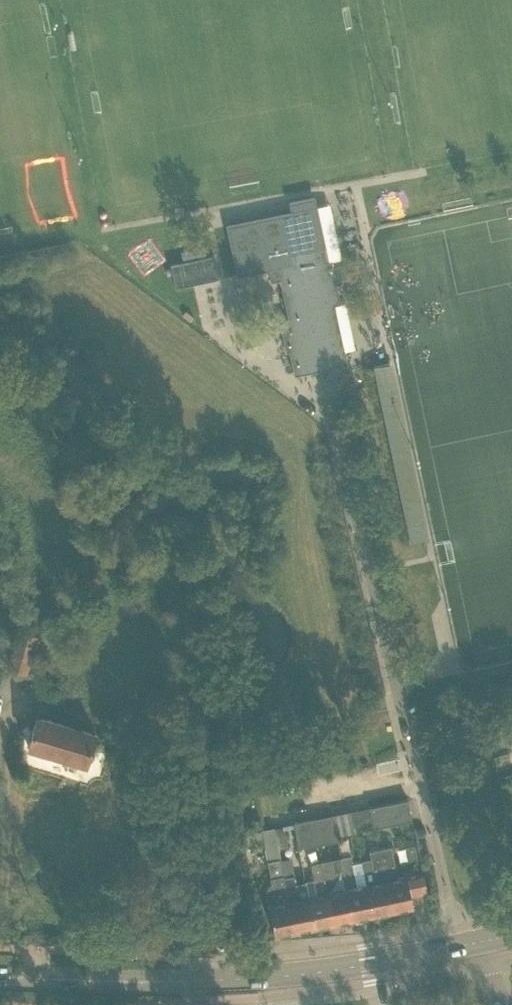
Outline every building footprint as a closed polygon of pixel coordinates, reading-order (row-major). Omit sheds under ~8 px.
[(290,201),(292,211),(227,225),(238,274),(267,267),(270,280),(279,278),(288,316),(279,318),(286,351),(289,350),(294,374),(343,364),(340,350),(344,349),(331,290),(326,291),(325,283),(336,281),(331,259),(327,260),(315,206),(314,206),(312,196),(290,201)] [(204,245),(180,250),(182,261),(206,255),(204,245)] [(169,263),(174,287),(218,278),(213,254),(206,255),(182,261),(169,263)] [(410,542),(426,539),(426,538),(389,362),(373,366),(410,542)] [(92,765),(103,729),(40,710),(29,745),(92,765)] [(449,724),(449,725),(451,734),(471,729),(469,719),(449,724)] [(369,807),(371,816),(374,827),(411,819),(407,799),(369,807)] [(374,827),(371,816),(369,807),(351,811),(355,831),(374,827)] [(351,811),(332,816),(331,816),(335,835),(355,831),(351,811)] [(331,814),(312,818),(317,845),(336,841),(335,835),(331,816),(332,816),(331,814)] [(317,845),(312,818),(293,822),(298,849),(317,845)] [(280,858),(278,849),(274,829),(274,827),(262,829),(273,884),(267,885),(265,889),(274,936),(294,931),(292,924),(280,858)] [(284,827),(274,829),(278,849),(288,847),(284,827)] [(397,877),(390,846),(380,848),(393,911),(413,907),(410,895),(426,892),(422,870),(405,873),(405,876),(397,877)] [(370,857),(361,859),(362,868),(363,868),(373,915),(393,911),(380,848),(368,850),(370,857)] [(352,861),(351,855),(350,853),(340,855),(340,857),(353,919),(373,915),(363,868),(362,868),(361,859),(352,861)] [(290,856),(280,858),(292,924),(294,931),(314,927),(307,896),(308,896),(304,882),(295,884),(290,856)] [(340,857),(332,859),(321,861),(334,923),(353,919),(340,857)] [(316,894),(308,896),(307,896),(314,927),(334,923),(321,861),(310,863),(316,894)]
